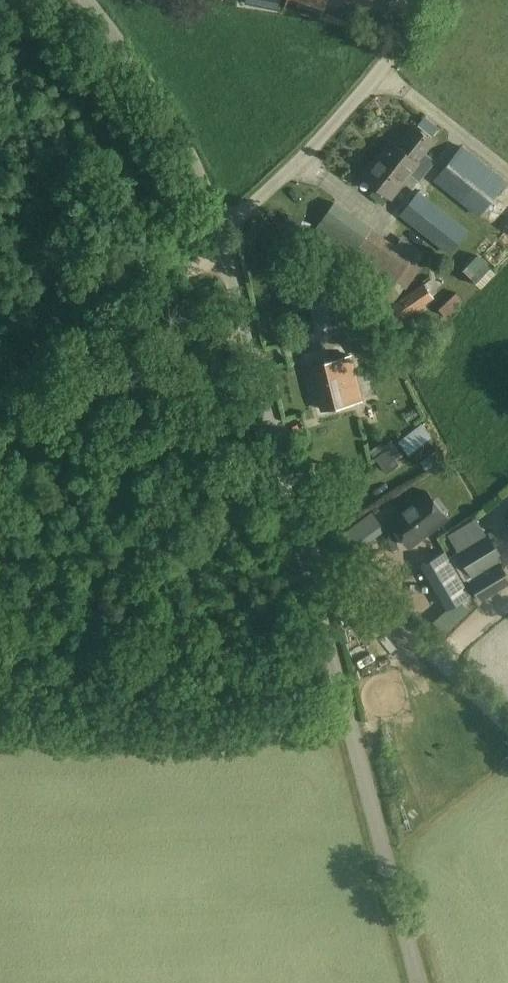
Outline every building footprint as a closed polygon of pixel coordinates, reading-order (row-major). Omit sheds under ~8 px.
[(280,0),(247,0),(246,3),(278,10),(280,0)] [(284,5),(319,16),(324,0),(286,0),(284,5)] [(400,145),(393,140),(366,174),(393,196),(421,162),(419,161),(435,141),(416,126),(400,145)] [(436,180),(480,215),(506,181),(463,146),(436,180)] [(449,210),(417,185),(395,214),(427,239),(449,210)] [(422,267),(336,205),(314,235),(364,271),(358,278),(393,303),(404,287),(406,289),(422,267)] [(473,249),(460,265),(483,284),(497,268),(473,249)] [(396,323),(435,297),(425,282),(386,309),(396,323)] [(456,292),(439,309),(446,316),(463,299),(456,292)] [(310,305),(315,331),(332,329),(328,302),(310,305)] [(375,321),(348,329),(352,345),(356,344),(360,357),(383,350),(375,321)] [(363,399),(353,355),(311,365),(322,409),(363,399)] [(422,423),(398,441),(417,465),(421,462),(433,452),(441,447),(422,423)] [(371,457),(385,473),(404,457),(391,440),(371,457)] [(410,549),(450,518),(427,488),(387,519),(410,549)] [(487,534),(457,552),(473,576),(503,558),(487,534)] [(451,608),(472,596),(446,553),(426,565),(451,608)] [(501,564),(471,583),(482,599),(507,583),(507,575),(501,564)]
